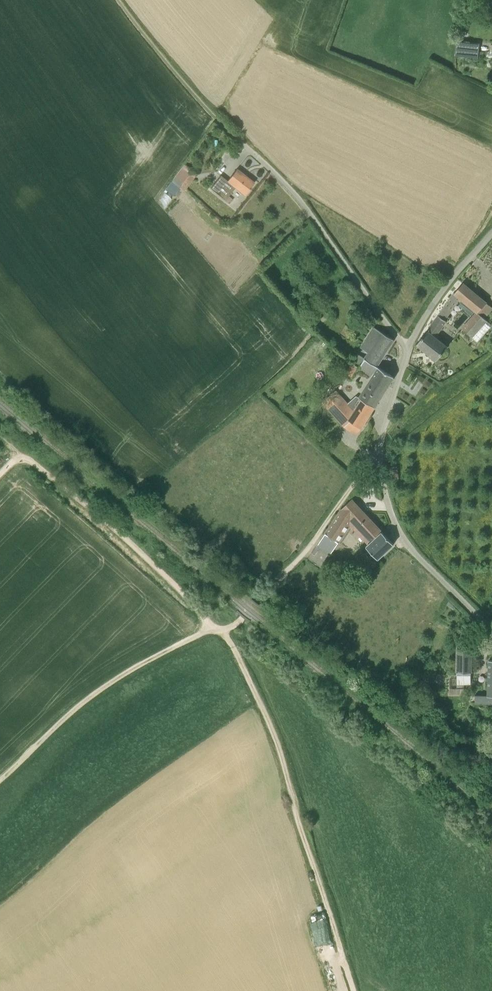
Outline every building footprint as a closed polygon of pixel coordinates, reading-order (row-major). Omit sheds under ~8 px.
[(457,41),(455,56),(479,58),(481,44),(457,41)] [(172,182),(179,186),(188,174),(181,169),(172,182)] [(254,182),(237,169),(227,180),(221,175),(216,181),(210,188),(225,200),(235,187),(245,194),(254,182)] [(491,325),(485,318),(491,310),(491,307),(487,303),(487,302),(463,283),(417,344),(437,360),(448,346),(437,336),(447,321),(445,320),(460,299),(475,312),(462,327),(477,342),(491,325)] [(365,358),(377,365),(394,338),(375,327),(361,347),(368,352),(365,358)] [(353,378),(360,368),(351,363),(344,373),(353,378)] [(375,407),(388,386),(372,376),(359,396),(375,407)] [(351,421),(361,428),(375,407),(359,396),(358,395),(348,403),(336,390),(322,402),(344,427),(351,421)] [(318,545),(331,554),(339,542),(340,543),(349,528),(353,532),(358,527),(370,541),(366,545),(378,558),(394,544),(352,499),(341,509),(318,545)] [(471,672),(472,645),(458,644),(457,688),(463,688),(465,688),(465,684),(471,684),(471,672)] [(475,703),(491,704),(491,696),(488,696),(475,695),(475,703)] [(332,943),(325,919),(318,921),(317,916),(312,917),(320,946),(332,943)]
